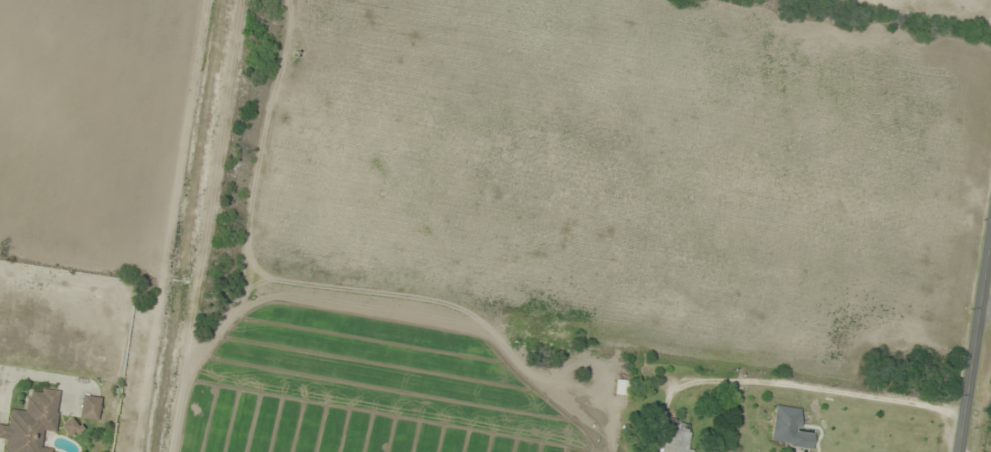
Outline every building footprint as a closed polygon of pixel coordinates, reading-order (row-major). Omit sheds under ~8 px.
[(616,394),(627,395),(628,380),(616,380),(616,394)] [(29,388),(26,411),(10,409),(8,426),(0,425),(0,438),(5,439),(3,451),(51,451),(51,448),(41,447),(43,430),(54,431),(59,391),(29,388)] [(97,420),(101,398),(82,394),(78,417),(97,420)] [(811,448),(813,430),(798,428),(800,407),(774,405),(770,444),(811,448)] [(61,427),(70,435),(78,426),(69,417),(61,427)] [(691,421),(663,418),(659,451),(687,451),(691,421)]
